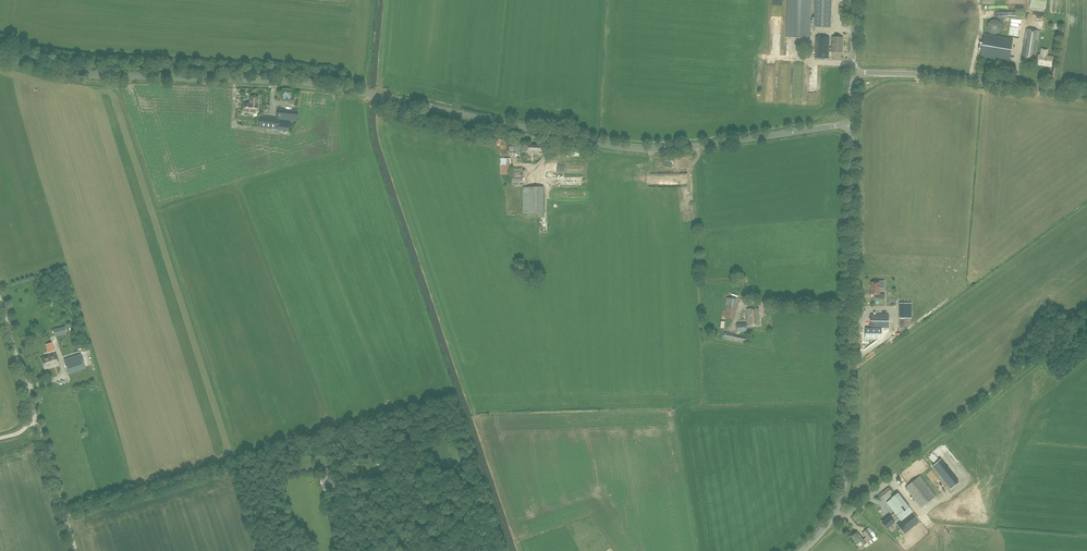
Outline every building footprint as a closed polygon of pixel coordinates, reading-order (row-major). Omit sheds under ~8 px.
[(811,9),(811,0),(788,0),(787,37),(810,39),(811,9)] [(831,0),(816,0),(815,27),(830,28),(831,0)] [(997,19),(994,19),(993,19),(991,20),(989,21),(988,23),(987,25),(987,27),(987,28),(988,30),(990,32),(992,33),(994,33),(997,33),(999,32),(1000,30),(1001,27),(1001,26),(1001,24),(1000,22),(998,20),(997,19)] [(1047,56),(1048,49),(1041,48),(1040,56),(1038,55),(1038,57),(1035,57),(1039,31),(1026,29),(1021,58),(1034,60),(1035,59),(1038,60),(1037,64),(1051,66),(1053,57),(1047,56)] [(773,41),(783,41),(782,31),(773,31),(773,41)] [(980,57),(1009,62),(1013,38),(984,34),(980,57)] [(832,52),(832,47),(829,47),(829,37),(816,37),(815,59),(828,59),(829,51),(832,52)] [(833,37),(832,47),(832,52),(843,52),(843,37),(833,37)] [(258,114),(259,104),(259,96),(250,95),(250,103),(244,103),(244,112),(258,114)] [(289,131),(290,123),(279,122),(279,119),(290,121),(297,122),(298,112),(278,110),(277,119),(260,117),(259,126),(278,129),(278,130),(289,131)] [(520,143),(510,142),(510,151),(519,151),(520,143)] [(500,159),(500,174),(510,174),(510,168),(511,168),(511,158),(500,159)] [(523,183),(523,168),(512,169),(512,183),(523,183)] [(543,187),(523,188),(523,214),(544,214),(543,187)] [(870,294),(877,294),(877,298),(885,298),(885,294),(879,294),(879,282),(871,282),(871,294),(870,294)] [(736,308),(737,300),(726,298),(725,306),(726,306),(725,311),(735,313),(735,308),(736,308)] [(911,318),(911,303),(900,303),(900,318),(911,318)] [(747,309),(748,320),(751,320),(751,319),(754,319),(754,317),(756,317),(756,316),(759,316),(758,309),(747,309)] [(871,328),(889,328),(889,314),(871,314),(871,328)] [(759,325),(759,316),(756,316),(756,317),(754,317),(754,319),(751,319),(751,320),(748,320),(748,326),(759,325)] [(737,324),(737,332),(747,332),(747,323),(737,324)] [(65,327),(53,330),(55,336),(66,333),(65,327)] [(865,338),(882,339),(882,329),(865,329),(865,338)] [(46,344),(46,345),(47,348),(48,353),(55,350),(53,342),(46,344)] [(876,345),(860,354),(862,359),(879,349),(876,345)] [(56,353),(42,358),(45,370),(60,365),(56,353)] [(81,354),(64,360),(69,374),(86,368),(81,354)] [(932,463),(949,486),(955,481),(938,459),(932,463)] [(341,478),(329,476),(326,488),(334,489),(333,492),(338,493),(341,478)] [(936,496),(920,476),(905,487),(921,507),(936,496)] [(881,500),(892,492),(888,487),(878,495),(881,500)] [(904,534),(920,521),(898,493),(892,498),(887,502),(895,513),(890,517),(889,516),(882,522),(887,528),(899,519),(901,521),(897,525),(904,534)] [(866,547),(876,540),(878,539),(875,536),(878,534),(874,529),(872,530),(870,527),(863,532),(866,537),(863,539),(857,532),(852,536),(857,544),(861,541),(863,545),(864,545),(866,547)]
